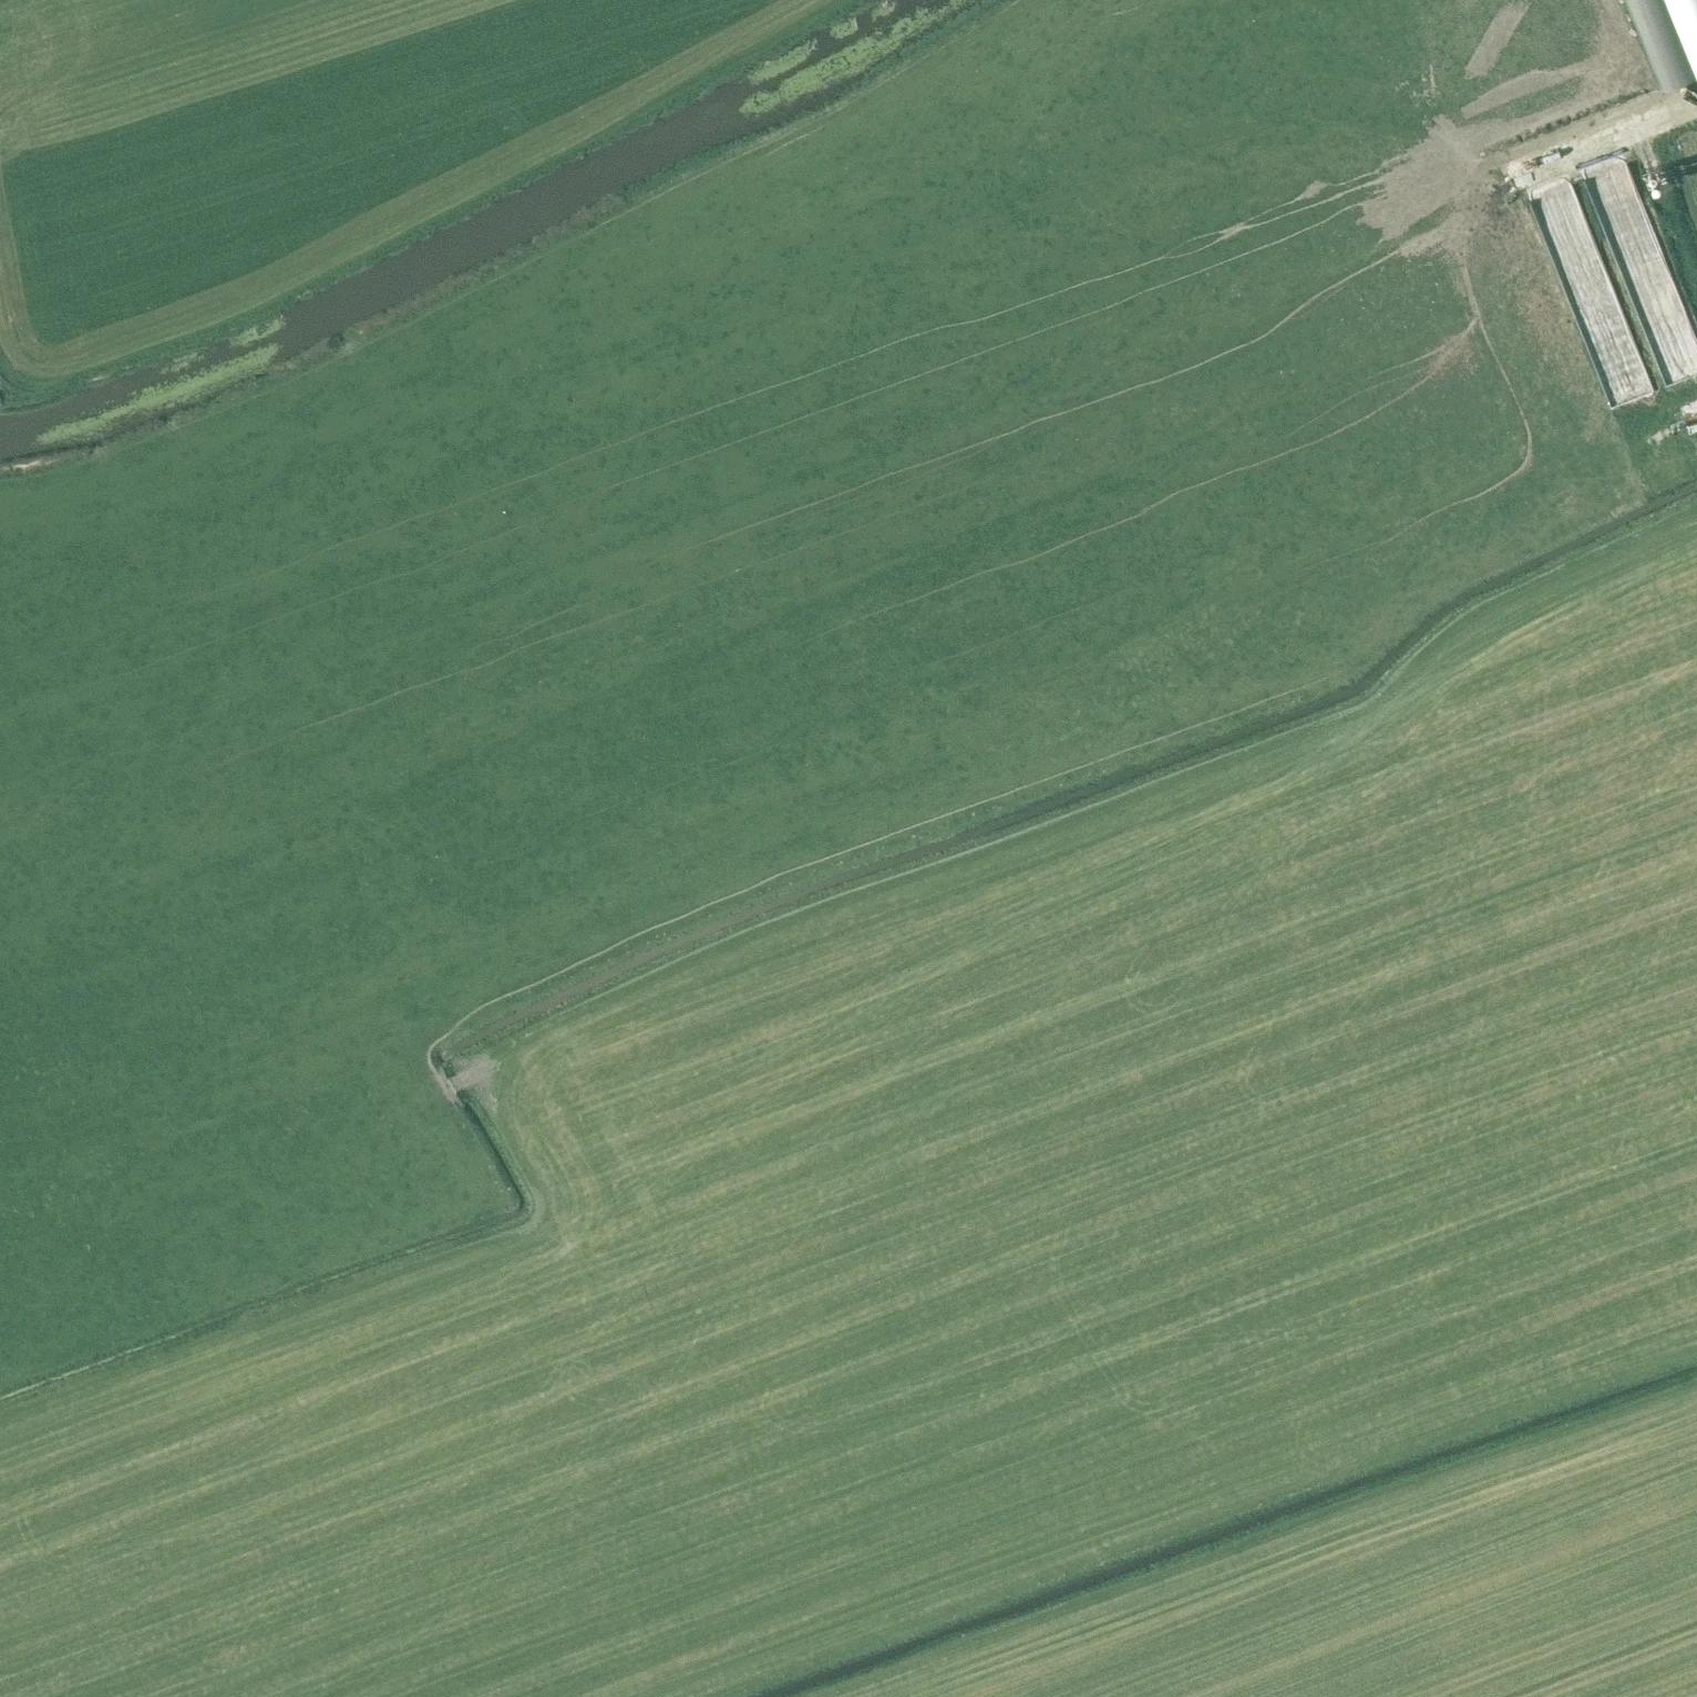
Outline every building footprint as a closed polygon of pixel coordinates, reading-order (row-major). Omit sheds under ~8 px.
[(1658,88),(1696,72),(1696,0),(1622,0),(1658,88)]
